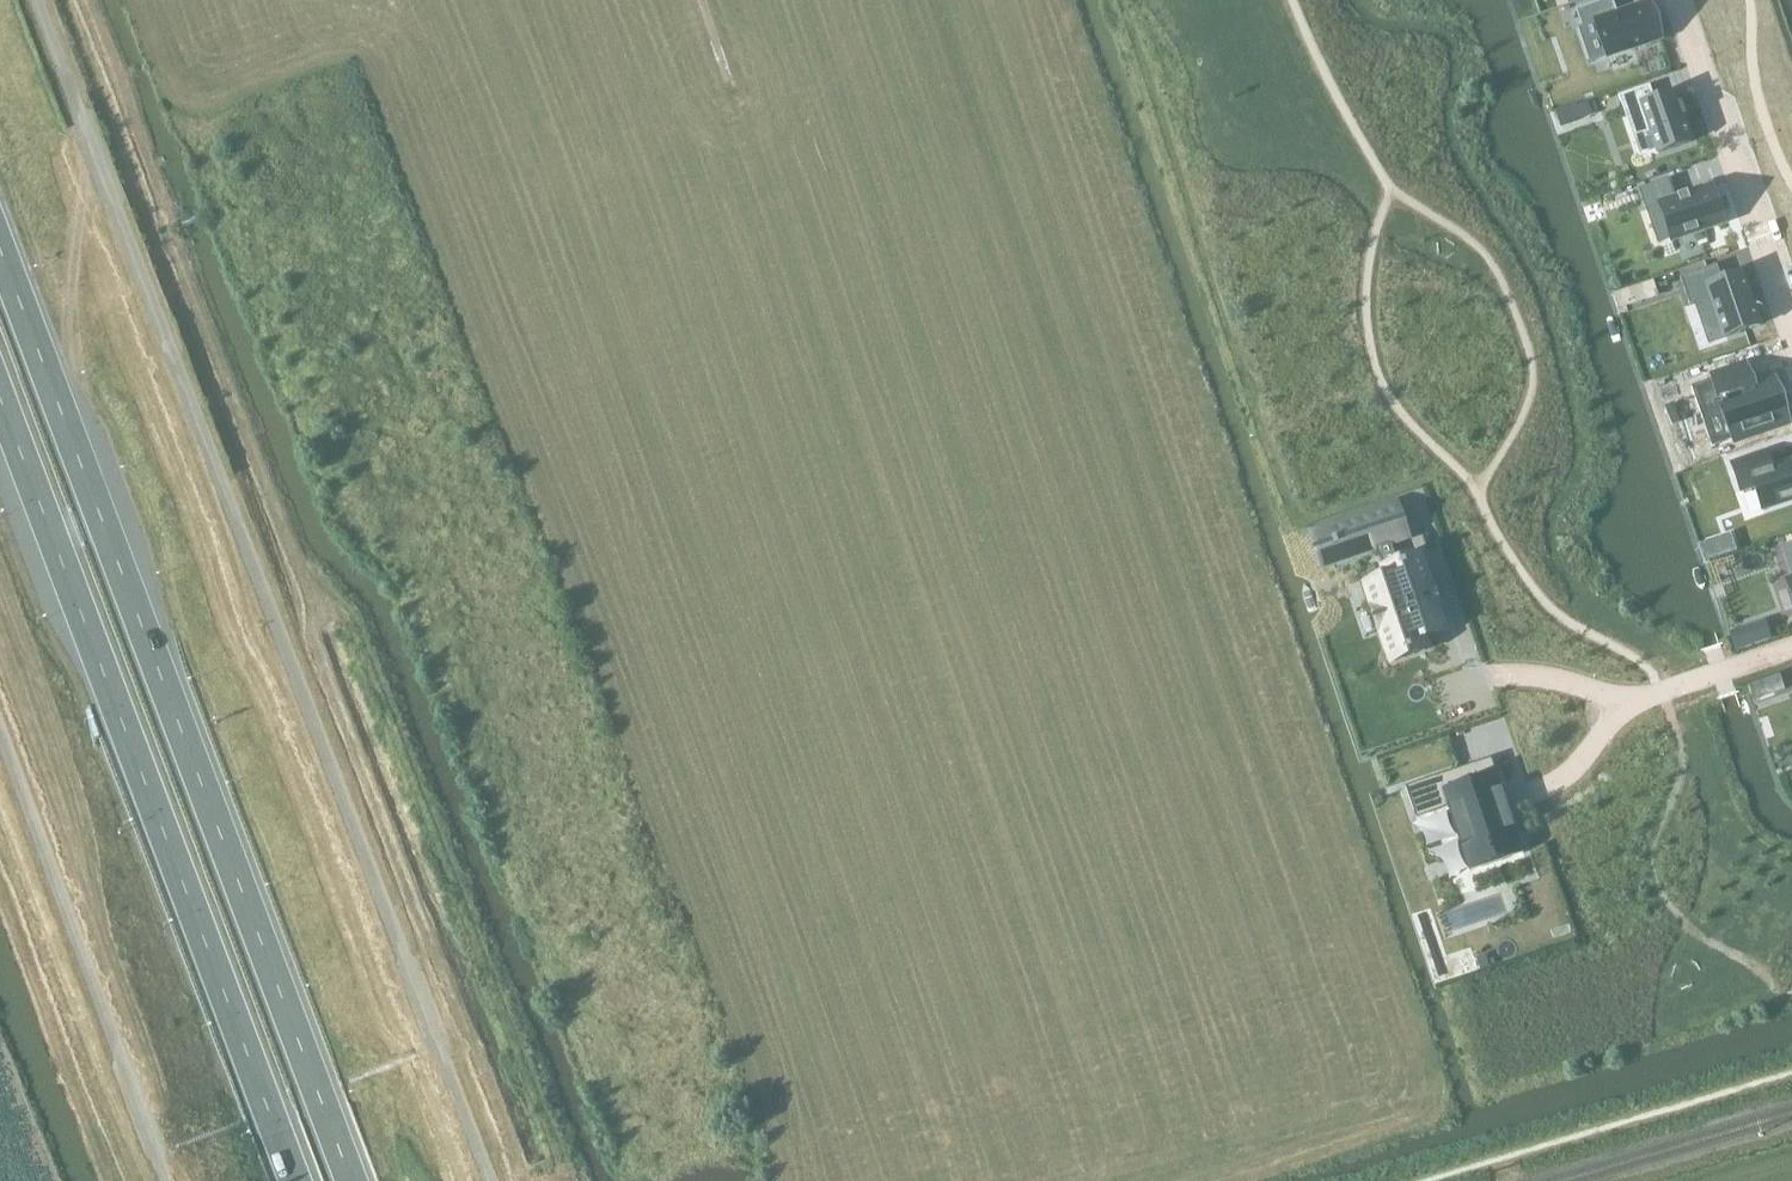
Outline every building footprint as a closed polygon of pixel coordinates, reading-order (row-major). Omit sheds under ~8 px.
[(1576,10),(1582,28),(1596,23),(1608,57),(1662,39),(1658,28),(1659,28),(1654,13),(1653,13),(1650,3),(1618,14),(1613,0),(1605,0),(1576,10)] [(1650,86),(1619,97),(1624,111),(1630,110),(1638,134),(1650,129),(1658,152),(1659,154),(1692,142),(1684,117),(1687,116),(1682,104),(1679,105),(1675,92),(1655,99),(1650,86)] [(1572,106),(1556,112),(1561,127),(1577,121),(1572,106)] [(1669,180),(1641,190),(1647,210),(1660,206),(1672,242),(1723,224),(1720,215),(1722,215),(1715,194),(1713,195),(1710,186),(1676,198),(1669,180)] [(1717,265),(1680,278),(1690,306),(1712,298),(1726,338),(1760,326),(1742,273),(1722,279),(1717,265)] [(1654,281),(1641,286),(1646,301),(1659,296),(1654,281)] [(1713,380),(1692,388),(1700,412),(1722,405),(1734,441),(1789,422),(1774,377),(1753,384),(1747,366),(1712,378),(1713,380)] [(1732,465),(1742,493),(1755,488),(1764,512),(1791,502),(1791,463),(1773,469),(1767,454),(1732,465)] [(1390,507),(1326,529),(1337,561),(1372,549),(1383,581),(1364,587),(1388,660),(1421,649),(1417,637),(1439,630),(1415,560),(1394,567),(1386,544),(1401,539),(1390,507)] [(1719,557),(1713,539),(1700,544),(1706,562),(1719,557)] [(1743,634),(1732,638),(1737,650),(1748,646),(1743,634)] [(1780,674),(1769,678),(1774,693),(1786,689),(1780,674)] [(1492,758),(1406,787),(1417,819),(1448,808),(1470,872),(1524,853),(1502,788),(1495,790),(1491,776),(1498,774),(1492,758)]
